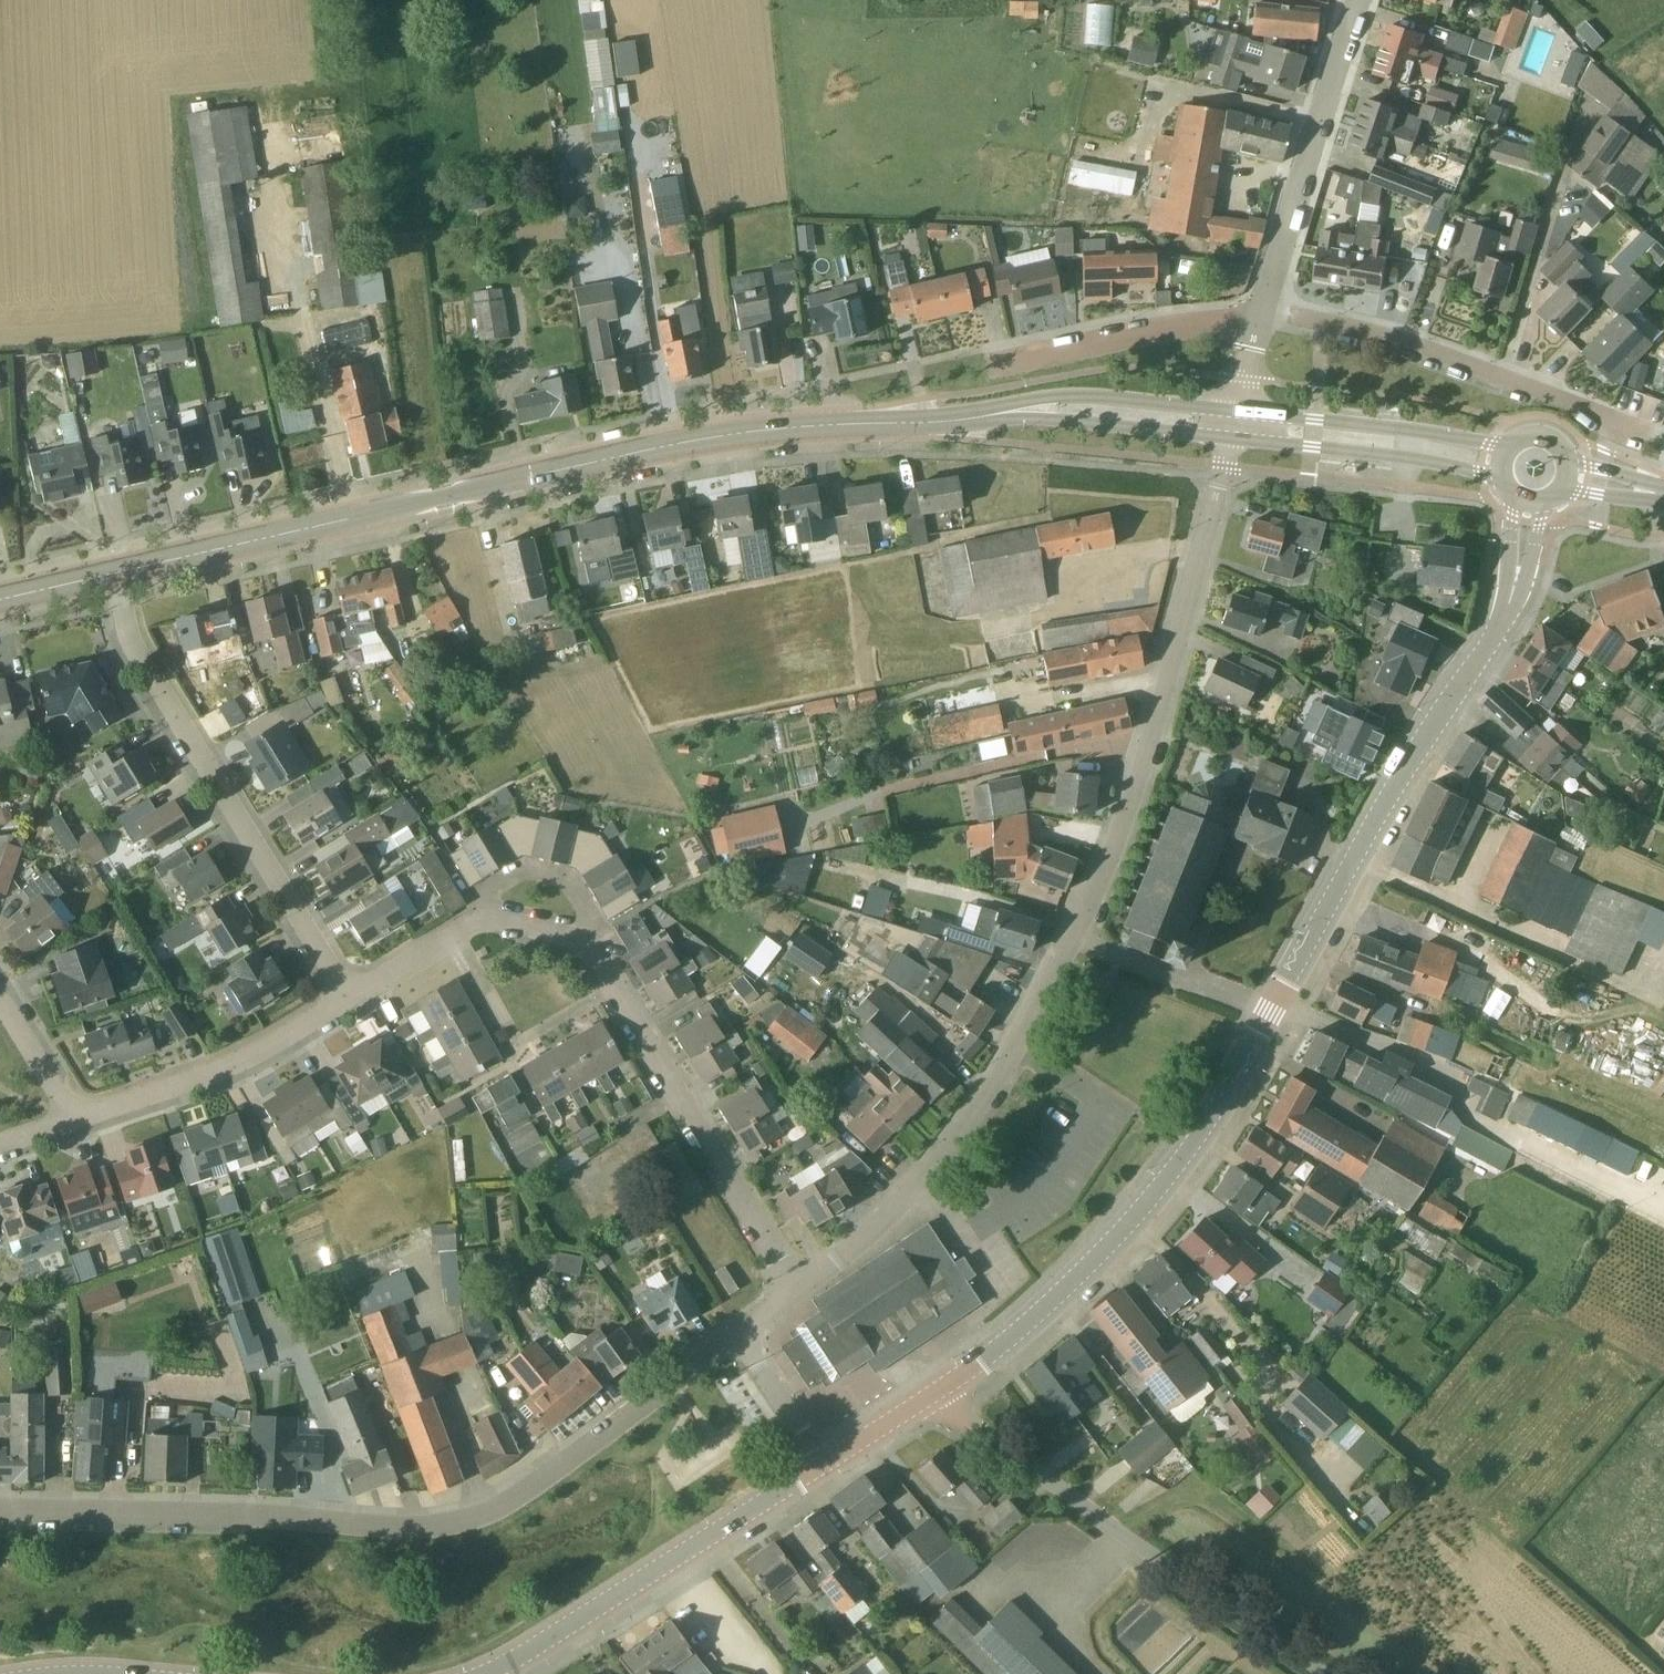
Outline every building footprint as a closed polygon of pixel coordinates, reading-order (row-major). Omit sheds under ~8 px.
[(1453,8),(1456,0),(1428,0),(1453,8)] [(1486,12),(1486,10),(1486,9),(1485,7),(1484,6),(1483,5),(1482,4),(1481,3),(1479,2),(1478,2),(1476,2),(1475,3),(1473,4),(1472,5),(1471,6),(1470,7),(1470,9),(1469,10),(1470,12),(1470,14),(1471,15),(1472,16),(1473,17),(1475,18),(1476,18),(1478,19),(1479,18),(1481,18),(1482,17),(1483,16),(1485,15),(1485,14),(1486,12)] [(1530,14),(1540,18),(1544,7),(1534,3),(1530,14)] [(1315,40),(1318,10),(1255,4),(1254,19),(1239,18),(1238,33),(1315,40)] [(1508,5),(1494,43),(1515,51),(1530,14),(1508,5)] [(1595,51),(1605,41),(1587,22),(1577,31),(1595,51)] [(1426,37),(1412,32),(1391,25),(1383,50),(1440,68),(1464,76),(1468,64),(1445,56),(1445,54),(1423,47),(1426,37)] [(604,29),(583,31),(583,32),(584,42),(605,39),(604,29)] [(1237,73),(1292,90),(1302,57),(1265,45),(1249,40),(1215,30),(1205,63),(1215,66),(1209,85),(1232,92),(1237,73)] [(1474,38),(1452,31),(1446,49),(1468,56),(1474,38)] [(1160,43),(1133,36),(1127,61),(1153,68),(1160,43)] [(638,75),(634,41),(612,44),(617,78),(638,75)] [(1436,82),(1440,68),(1383,50),(1375,74),(1410,86),(1413,75),(1436,82)] [(1568,66),(1581,71),(1586,55),(1573,51),(1568,66)] [(1433,86),(1427,104),(1450,112),(1454,114),(1460,95),(1433,86)] [(591,91),(596,121),(618,117),(613,87),(591,91)] [(1147,229),(1206,239),(1210,215),(1223,148),(1260,157),(1282,163),(1291,127),(1269,122),(1182,100),(1174,143),(1158,140),(1155,159),(1171,162),(1164,200),(1153,198),(1147,229)] [(1423,118),(1387,107),(1366,100),(1359,124),(1415,142),(1423,118)] [(1424,103),(1420,116),(1445,125),(1450,112),(1424,103)] [(1486,119),(1498,124),(1504,109),(1492,104),(1486,119)] [(1573,165),(1572,167),(1599,186),(1604,179),(1619,190),(1650,148),(1634,136),(1643,124),(1617,105),(1574,165),(1573,165)] [(199,189),(258,180),(247,106),(187,115),(199,189)] [(1411,155),(1415,142),(1359,124),(1351,149),(1386,161),(1390,149),(1411,155)] [(620,130),(619,129),(595,133),(591,133),(594,156),(621,152),(619,142),(623,142),(621,130),(620,130)] [(1412,155),(1424,159),(1426,156),(1433,158),(1436,151),(1415,144),(1412,155)] [(1548,153),(1522,146),(1517,166),(1543,173),(1548,153)] [(1449,159),(1450,160),(1466,167),(1468,162),(1451,155),(1449,159)] [(648,174),(662,247),(688,242),(673,159),(651,163),(653,173),(648,174)] [(371,294),(372,302),(383,300),(379,274),(361,277),(344,164),(284,173),(287,196),(305,193),(322,310),(363,303),(362,295),(371,294)] [(1377,166),(1371,183),(1377,185),(1388,188),(1447,212),(1453,195),(1438,190),(1377,166)] [(1367,182),(1364,181),(1343,174),(1336,195),(1363,204),(1367,182)] [(1377,185),(1371,183),(1367,182),(1363,204),(1359,225),(1374,228),(1377,212),(1383,213),(1387,194),(1375,191),(1378,185),(1377,185)] [(464,186),(468,211),(488,208),(484,183),(464,186)] [(1579,216),(1593,229),(1612,209),(1595,193),(1579,216)] [(1259,248),(1266,220),(1249,216),(1244,246),(1259,248)] [(1529,255),(1538,225),(1519,220),(1513,239),(1501,235),(1501,234),(1469,225),(1460,255),(1484,262),(1476,290),(1504,298),(1517,251),(1529,255)] [(929,251),(926,238),(923,224),(913,224),(920,253),(929,251)] [(923,224),(926,238),(946,239),(946,224),(923,224)] [(809,225),(795,230),(799,246),(813,241),(809,225)] [(1054,274),(1051,260),(1009,270),(1007,263),(999,265),(990,225),(983,227),(994,274),(998,296),(1011,293),(1014,305),(1059,295),(1054,274)] [(1357,236),(1346,234),(1324,230),(1321,248),(1320,247),(1315,278),(1349,284),(1355,251),(1357,236)] [(1631,267),(1632,266),(1656,241),(1651,236),(1634,254),(1631,251),(1615,267),(1623,275),(1631,267)] [(1382,290),(1391,242),(1372,239),(1369,254),(1355,251),(1349,284),(1382,290)] [(1155,250),(1125,250),(1125,240),(1084,240),(1085,252),(1082,252),(1083,278),(1083,300),(1111,299),(1110,283),(1156,282),(1155,259),(1155,250)] [(1565,336),(1580,320),(1578,318),(1601,294),(1588,281),(1593,275),(1581,263),(1586,258),(1568,241),(1540,270),(1561,291),(1540,313),(1565,336)] [(1656,241),(1632,266),(1631,267),(1633,267),(1647,252),(1653,258),(1660,259),(1663,255),(1663,249),(1656,241)] [(1073,256),(1073,243),(1055,243),(1055,257),(1073,256)] [(1413,259),(1426,261),(1429,250),(1415,247),(1413,259)] [(944,316),(936,279),(909,285),(903,260),(902,261),(900,253),(883,256),(885,265),(883,266),(890,296),(895,318),(915,313),(917,323),(944,316)] [(775,285),(797,280),(793,260),(770,264),(775,285)] [(1614,383),(1652,344),(1627,319),(1655,291),(1631,267),(1623,275),(1602,297),(1621,315),(1584,353),(1614,383)] [(989,296),(984,274),(983,269),(936,279),(944,316),(972,310),(969,300),(989,296)] [(473,304),(480,342),(510,336),(499,278),(490,280),(491,289),(473,293),(475,304),(473,304)] [(633,391),(627,356),(614,359),(607,322),(618,320),(611,281),(574,288),(581,327),(585,326),(592,364),(594,364),(598,380),(602,379),(605,397),(633,391)] [(220,327),(264,320),(258,282),(214,289),(220,327)] [(778,362),(774,340),(765,288),(728,296),(732,333),(738,332),(741,351),(746,350),(749,367),(778,362)] [(862,313),(859,297),(840,301),(840,297),(835,298),(833,290),(807,296),(809,308),(807,308),(809,315),(814,336),(835,331),(837,341),(866,335),(862,313)] [(702,377),(694,338),(683,341),(679,319),(657,323),(662,345),(660,345),(663,362),(667,361),(671,383),(702,377)] [(185,340),(172,341),(175,362),(188,361),(185,340)] [(66,354),(71,378),(98,373),(95,349),(66,354)] [(49,370),(55,369),(53,357),(42,359),(43,366),(49,370)] [(401,432),(396,410),(395,408),(384,410),(377,381),(374,381),(370,362),(333,370),(353,457),(386,449),(383,436),(401,432)] [(2,391),(2,390),(9,389),(6,366),(0,366),(0,392),(2,391)] [(580,411),(575,389),(572,375),(535,384),(537,391),(512,397),(519,423),(551,416),(551,418),(580,411)] [(267,476),(261,451),(267,450),(263,432),(244,436),(242,426),(233,429),(229,410),(210,414),(223,471),(238,468),(241,482),(267,476)] [(203,469),(197,443),(203,442),(199,424),(176,430),(174,419),(150,424),(159,463),(174,459),(178,475),(203,469)] [(145,482),(139,457),(145,455),(141,438),(123,443),(121,432),(92,439),(101,477),(116,473),(119,488),(145,482)] [(91,482),(86,460),(82,444),(28,456),(37,493),(42,492),(44,503),(78,495),(75,485),(91,482)] [(961,509),(959,500),(956,478),(916,485),(919,506),(920,512),(904,515),(910,547),(928,545),(923,515),(961,509)] [(884,521),(882,507),(879,485),(843,491),(847,513),(848,515),(834,518),(842,562),(841,558),(871,553),(866,524),(884,521)] [(820,520),(815,490),(814,486),(778,492),(782,514),(784,528),(804,524),(810,563),(812,562),(813,567),(842,562),(834,518),(820,520)] [(716,525),(719,540),(722,540),(726,566),(739,564),(740,570),(742,569),(745,583),(772,578),(762,513),(748,515),(745,498),(713,503),(716,525)] [(684,549),(680,531),(675,509),(642,517),(651,553),(652,553),(656,569),(686,562),(693,594),(709,590),(699,545),(684,549)] [(694,522),(707,519),(706,510),(692,512),(694,522)] [(1040,559),(1092,550),(1114,546),(1109,515),(1087,518),(963,542),(964,544),(938,549),(952,620),(1048,601),(1040,559)] [(1317,554),(1319,545),(1325,523),(1294,515),(1290,531),(1284,530),(1286,523),(1270,519),(1269,525),(1252,521),(1244,549),(1266,554),(1267,555),(1263,571),(1291,580),(1297,555),(1293,553),(1295,548),(1317,554)] [(612,520),(576,528),(584,563),(605,558),(611,583),(639,577),(632,547),(618,550),(612,520)] [(552,533),(556,548),(571,544),(568,530),(552,533)] [(549,614),(536,559),(530,538),(500,545),(506,566),(501,567),(505,583),(508,582),(513,604),(517,603),(521,623),(535,620),(535,617),(549,614)] [(1424,583),(1462,587),(1466,551),(1428,546),(1424,583)] [(773,561),(775,575),(789,572),(787,563),(781,559),(773,561)] [(399,602),(396,592),(391,570),(363,577),(376,631),(377,631),(372,610),(386,607),(391,628),(405,625),(400,602),(399,602)] [(1659,593),(1651,572),(1594,593),(1602,615),(1578,646),(1608,669),(1610,667),(1621,675),(1639,652),(1627,642),(1663,629),(1663,607),(1659,593)] [(358,635),(376,631),(363,577),(335,583),(342,613),(313,620),(322,657),(343,652),(342,649),(360,644),(358,635)] [(680,581),(671,585),(675,594),(684,590),(680,581)] [(1270,601),(1271,599),(1255,593),(1252,602),(1231,595),(1222,624),(1243,631),(1258,636),(1264,618),(1284,625),(1281,635),(1300,641),(1309,615),(1291,610),(1292,608),(1270,601)] [(280,600),(280,599),(279,595),(246,603),(256,643),(272,639),(280,670),(305,664),(298,632),(304,630),(296,596),(280,600)] [(448,597),(424,611),(440,638),(464,624),(448,597)] [(1387,605),(1375,600),(1368,614),(1381,620),(1387,605)] [(1418,632),(1426,615),(1396,602),(1388,620),(1394,623),(1386,640),(1393,643),(1386,660),(1387,661),(1377,682),(1408,695),(1418,674),(1421,676),(1437,640),(1418,632)] [(1136,636),(1152,633),(1158,606),(1133,610),(1136,636)] [(219,644),(211,614),(210,615),(209,612),(177,620),(184,652),(206,647),(219,644)] [(1044,650),(1109,640),(1105,614),(1040,624),(1044,650)] [(1574,645),(1562,637),(1544,625),(1521,658),(1552,679),(1565,689),(1573,677),(1572,676),(1586,656),(1573,647),(1574,645)] [(547,651),(577,644),(573,626),(543,633),(547,651)] [(1044,659),(1048,681),(1074,676),(1075,680),(1142,668),(1136,636),(1114,640),(1085,646),(1085,647),(1043,655),(1044,659)] [(1224,698),(1245,707),(1258,680),(1268,685),(1275,671),(1243,655),(1236,669),(1217,660),(1204,688),(1224,698)] [(1550,711),(1565,689),(1552,679),(1521,658),(1506,681),(1550,711)] [(92,733),(100,728),(119,717),(109,701),(111,700),(89,664),(75,664),(75,663),(39,674),(46,695),(48,718),(67,714),(74,725),(84,719),(92,733)] [(419,695),(397,663),(385,671),(399,692),(396,695),(403,706),(419,695)] [(323,690),(328,702),(331,707),(344,701),(335,677),(320,683),(323,690)] [(1292,677),(1282,687),(1294,698),(1303,689),(1292,677)] [(306,686),(299,680),(290,689),(297,695),(306,686)] [(4,685),(3,682),(0,683),(0,741),(31,734),(25,708),(10,712),(4,685)] [(1541,728),(1512,702),(1496,687),(1481,703),(1514,734),(1503,746),(1522,763),(1523,761),(1536,772),(1549,783),(1572,757),(1549,735),(1541,728)] [(312,711),(328,702),(323,690),(264,716),(272,730),(248,745),(257,759),(252,762),(270,792),(312,767),(288,728),(313,713),(312,711)] [(846,697),(847,701),(850,713),(862,710),(861,707),(877,703),(874,690),(859,694),(846,697)] [(244,716),(235,700),(233,698),(217,707),(227,723),(230,728),(246,719),(244,716)] [(1130,732),(1129,729),(1123,700),(1008,726),(1013,747),(1015,758),(1130,732)] [(802,705),(804,712),(804,715),(823,712),(820,701),(802,704),(802,705)] [(1382,731),(1389,719),(1369,710),(1363,721),(1327,704),(1309,741),(1364,768),(1369,759),(1372,761),(1386,732),(1382,731)] [(935,747),(1002,732),(996,705),(929,720),(935,747)] [(1550,719),(1541,728),(1549,735),(1557,726),(1550,719)] [(1559,723),(1557,726),(1549,735),(1572,757),(1573,756),(1572,755),(1582,744),(1559,723)] [(1287,728),(1279,744),(1291,750),(1299,734),(1287,728)] [(1489,748),(1484,744),(1465,732),(1445,764),(1469,779),(1470,784),(1465,796),(1464,797),(1470,801),(1471,801),(1499,814),(1506,799),(1486,789),(1495,775),(1479,765),(1480,763),(1482,765),(1490,753),(1487,751),(1489,748)] [(112,806),(140,789),(159,777),(140,747),(129,754),(121,741),(86,763),(112,806)] [(355,776),(372,766),(364,753),(348,763),(355,776)] [(45,767),(29,758),(20,773),(36,783),(45,767)] [(1275,801),(1287,771),(1262,761),(1240,815),(1232,835),(1256,844),(1253,849),(1294,866),(1314,816),(1275,801)] [(302,846),(342,821),(324,792),(345,779),(337,766),(286,797),(287,798),(309,785),(316,796),(294,809),(284,815),(302,846)] [(1095,778),(1073,776),(1056,774),(1054,797),(1023,794),(1019,777),(986,784),(989,794),(978,796),(983,822),(991,821),(993,820),(993,819),(1026,814),(1024,807),(1069,812),(1091,814),(1095,778)] [(719,780),(713,778),(698,775),(695,784),(711,788),(717,789),(719,780)] [(1465,796),(1454,790),(1434,781),(1408,835),(1409,835),(1394,866),(1431,884),(1434,878),(1449,885),(1464,853),(1449,846),(1471,801),(1470,801),(1464,797),(1465,796)] [(1631,797),(1641,804),(1652,787),(1642,781),(1638,787),(1632,783),(1625,793),(1631,797)] [(1219,791),(1212,785),(1203,784),(1195,787),(1190,795),(1184,793),(1177,810),(1170,808),(1164,824),(1157,822),(1156,824),(1163,826),(1157,841),(1150,839),(1150,840),(1156,843),(1150,858),(1144,855),(1143,857),(1149,860),(1144,875),(1137,872),(1136,874),(1143,877),(1137,891),(1130,889),(1129,891),(1136,893),(1130,908),(1124,905),(1123,907),(1129,910),(1123,927),(1129,929),(1123,931),(1121,937),(1123,943),(1126,944),(1125,946),(1179,967),(1186,950),(1179,947),(1185,932),(1192,935),(1193,933),(1186,930),(1192,916),(1199,918),(1200,917),(1193,914),(1198,899),(1206,902),(1206,900),(1199,897),(1205,882),(1212,885),(1213,883),(1210,882),(1216,867),(1219,868),(1220,866),(1213,863),(1219,849),(1226,852),(1227,850),(1219,847),(1225,832),(1232,835),(1240,815),(1222,808),(1223,799),(1219,791)] [(502,803),(513,797),(506,787),(495,793),(502,803)] [(556,792),(552,806),(561,809),(565,795),(556,792)] [(567,796),(563,810),(577,814),(582,800),(567,796)] [(1603,813),(1567,798),(1568,816),(1575,819),(1573,825),(1594,834),(1603,813)] [(156,850),(172,841),(191,829),(173,801),(150,815),(142,802),(117,816),(134,844),(147,836),(156,850)] [(722,820),(732,863),(784,851),(773,808),(722,820)] [(884,812),(859,817),(862,836),(887,832),(884,812)] [(334,897),(387,864),(375,846),(391,836),(376,813),(344,834),(351,845),(315,867),(334,897)] [(1563,824),(1553,813),(1543,823),(1554,834),(1563,824)] [(48,822),(54,832),(66,824),(60,814),(48,822)] [(507,864),(522,856),(515,815),(494,828),(492,825),(474,836),(495,870),(507,863),(507,864)] [(549,861),(558,822),(540,817),(538,822),(515,815),(522,856),(538,860),(538,858),(549,861)] [(1056,853),(1043,848),(1043,850),(1027,844),(1026,815),(993,820),(991,821),(993,880),(1025,879),(1030,881),(1031,878),(1044,883),(1065,891),(1074,868),(1076,861),(1056,853)] [(611,820),(600,837),(604,843),(619,834),(611,820)] [(575,869),(600,837),(576,830),(577,827),(558,822),(549,861),(559,864),(559,865),(575,869)] [(1559,844),(1557,843),(1514,822),(1478,895),(1570,938),(1596,884),(1564,869),(1550,861),(1558,846),(1559,844)] [(454,834),(448,823),(437,829),(443,840),(454,834)] [(109,857),(93,832),(92,829),(76,839),(93,866),(109,857)] [(488,875),(495,870),(474,836),(459,845),(461,848),(450,855),(469,887),(488,876),(488,875)] [(584,883),(585,882),(592,894),(627,873),(615,855),(613,856),(604,843),(600,837),(575,869),(584,883)] [(18,847),(9,843),(3,856),(0,857),(0,893),(6,895),(22,848),(18,847)] [(1550,861),(1564,869),(1572,853),(1558,846),(1550,861)] [(223,881),(215,868),(205,853),(192,861),(184,848),(155,866),(170,891),(182,883),(193,900),(223,881)] [(418,862),(450,913),(465,904),(433,853),(418,862)] [(753,880),(802,896),(812,855),(758,864),(753,880)] [(700,875),(712,869),(705,856),(694,861),(700,875)] [(26,956),(66,927),(48,903),(64,892),(48,871),(21,891),(31,904),(13,918),(17,923),(7,931),(26,956)] [(607,921),(640,901),(632,890),(636,887),(627,873),(592,894),(597,901),(595,902),(607,921)] [(406,920),(394,901),(383,882),(363,894),(370,906),(348,920),(364,946),(406,920)] [(1599,885),(1566,952),(1621,977),(1654,908),(1599,885)] [(224,955),(237,947),(256,936),(239,907),(234,910),(225,896),(193,916),(202,931),(207,928),(224,955)] [(434,909),(438,916),(443,913),(445,911),(441,905),(434,909)] [(1037,924),(1016,917),(981,906),(973,932),(946,924),(942,940),(991,956),(995,943),(1028,953),(1037,924)] [(118,931),(122,919),(105,913),(101,925),(118,931)] [(976,1037),(993,1010),(968,993),(969,992),(969,991),(991,956),(942,940),(941,941),(861,916),(840,949),(976,1037)] [(614,928),(628,950),(637,945),(623,922),(614,928)] [(643,985),(678,964),(670,951),(675,948),(664,929),(651,937),(656,945),(629,961),(643,985)] [(783,957),(816,978),(831,955),(798,934),(783,957)] [(1416,958),(1382,945),(1362,937),(1350,967),(1439,1001),(1442,994),(1475,1007),(1485,981),(1476,978),(1479,972),(1453,962),(1457,952),(1423,940),(1416,958)] [(64,1012),(115,995),(97,943),(55,957),(60,973),(52,975),(64,1012)] [(702,968),(716,959),(709,947),(694,956),(702,968)] [(482,957),(488,953),(485,948),(478,951),(482,957)] [(229,986),(234,994),(246,1012),(259,1004),(262,1008),(278,997),(276,994),(287,987),(270,958),(266,961),(258,949),(224,969),(233,984),(229,986)] [(658,1009),(694,987),(686,976),(696,969),(689,957),(678,964),(643,985),(658,1009)] [(742,976),(731,986),(747,1006),(759,997),(742,976)] [(177,998),(188,991),(181,979),(169,985),(177,998)] [(430,1029),(470,1006),(455,979),(400,1010),(405,1020),(420,1011),(430,1029)] [(1374,997),(1360,991),(1340,981),(1328,1008),(1360,1024),(1365,1015),(1386,1026),(1395,1009),(1373,999),(1374,997)] [(953,1078),(897,1027),(909,1014),(882,988),(879,991),(876,987),(862,1001),(875,1013),(856,1034),(931,1103),(953,1078)] [(196,1032),(178,1003),(161,1014),(178,1042),(196,1032)] [(723,1037),(715,1024),(719,1022),(708,1004),(696,1011),(701,1019),(674,1035),(688,1059),(723,1037)] [(445,1056),(486,1033),(470,1006),(430,1029),(415,1037),(421,1046),(435,1038),(445,1055),(445,1056)] [(825,1037),(787,1007),(767,1031),(806,1062),(825,1037)] [(763,1021),(758,1014),(742,1024),(747,1031),(763,1021)] [(1404,1016),(1395,1042),(1451,1062),(1460,1036),(1404,1016)] [(155,1051),(147,1028),(128,1034),(125,1022),(85,1035),(95,1067),(125,1057),(126,1061),(155,1051)] [(605,1072),(623,1061),(601,1022),(574,1038),(596,1077),(604,1091),(605,1094),(614,1088),(605,1072)] [(412,1035),(405,1023),(394,1030),(401,1042),(412,1035)] [(702,1082),(738,1061),(731,1049),(742,1043),(734,1031),(723,1037),(688,1059),(702,1082)] [(1347,1046),(1336,1041),(1316,1031),(1301,1064),(1331,1079),(1336,1068),(1344,1072),(1339,1083),(1352,1089),(1353,1087),(1384,1101),(1382,1104),(1392,1109),(1407,1076),(1413,1065),(1386,1052),(1380,1065),(1366,1058),(1367,1057),(1346,1047),(1347,1046)] [(461,1082),(482,1071),(501,1060),(486,1033),(445,1056),(445,1055),(430,1064),(436,1073),(451,1065),(461,1082)] [(578,1109),(587,1103),(579,1087),(596,1077),(574,1038),(547,1053),(570,1093),(569,1093),(578,1109)] [(416,1046),(413,1040),(402,1046),(408,1057),(414,1053),(416,1046)] [(401,1050),(389,1057),(380,1041),(371,1046),(367,1041),(354,1049),(380,1092),(387,1104),(421,1084),(401,1050)] [(358,1106),(380,1092),(354,1049),(340,1057),(344,1063),(335,1069),(348,1092),(336,1099),(353,1126),(365,1119),(358,1106)] [(553,1103),(569,1093),(570,1093),(547,1053),(520,1068),(552,1123),(561,1118),(553,1103)] [(751,1067),(757,1078),(768,1072),(762,1061),(751,1067)] [(922,1101),(892,1071),(887,1076),(876,1065),(861,1080),(876,1096),(873,1099),(864,1090),(844,1109),(853,1119),(846,1126),(872,1152),(922,1101)] [(518,1093),(519,1093),(509,1074),(486,1088),(486,1089),(471,1097),(481,1114),(494,1106),(507,1129),(531,1115),(518,1093)] [(353,1126),(336,1099),(327,1105),(309,1076),(286,1090),(313,1134),(335,1120),(342,1131),(353,1126)] [(1397,1112),(1434,1129),(1450,1097),(1407,1076),(1392,1109),(1397,1111),(1397,1112)] [(733,1132),(778,1105),(770,1092),(764,1095),(753,1077),(741,1085),(745,1092),(718,1108),(733,1132)] [(1306,1104),(1314,1090),(1292,1078),(1265,1126),(1284,1137),(1405,1212),(1433,1169),(1382,1137),(1376,1148),(1306,1104)] [(289,1148),(313,1134),(286,1090),(262,1105),(279,1134),(269,1140),(285,1167),(296,1160),(289,1148)] [(1525,1128),(1537,1104),(1517,1094),(1506,1118),(1525,1128)] [(459,1098),(437,1110),(447,1127),(469,1115),(459,1098)] [(747,1156),(783,1134),(776,1123),(786,1117),(779,1104),(778,1105),(733,1132),(747,1156)] [(1525,1128),(1566,1147),(1578,1122),(1537,1104),(1525,1128)] [(581,1112),(566,1121),(573,1133),(588,1125),(581,1112)] [(267,1159),(263,1146),(256,1125),(242,1130),(237,1115),(211,1123),(225,1164),(237,1160),(240,1169),(267,1159)] [(529,1122),(504,1136),(515,1156),(541,1142),(529,1122)] [(1578,1122),(1566,1147),(1599,1163),(1600,1161),(1605,1150),(1611,1138),(1610,1138),(1602,1133),(1578,1122)] [(210,1169),(225,1164),(211,1123),(184,1132),(189,1147),(175,1152),(187,1186),(213,1177),(210,1169)] [(646,1160),(674,1207),(703,1190),(674,1142),(662,1150),(646,1123),(616,1141),(633,1168),(646,1160)] [(1302,1157),(1273,1138),(1255,1125),(1237,1152),(1273,1176),(1277,1169),(1288,1177),(1302,1157)] [(1461,1125),(1455,1138),(1451,1145),(1503,1172),(1513,1153),(1461,1125)] [(584,1149),(598,1141),(589,1127),(576,1134),(584,1149)] [(388,1155),(383,1138),(370,1142),(375,1158),(388,1155)] [(807,1148),(801,1139),(790,1146),(795,1155),(807,1148)] [(174,1187),(166,1162),(159,1141),(126,1152),(128,1160),(114,1165),(127,1203),(174,1187)] [(845,1186),(871,1171),(845,1145),(816,1162),(824,1176),(811,1184),(831,1217),(848,1206),(843,1200),(850,1196),(845,1186)] [(581,1146),(554,1162),(562,1176),(589,1159),(581,1146)] [(117,1208),(110,1189),(104,1168),(90,1173),(87,1164),(73,1169),(75,1174),(57,1180),(74,1232),(103,1222),(101,1213),(117,1208)] [(1289,1208),(1321,1230),(1350,1186),(1318,1164),(1289,1208)] [(1280,1201),(1251,1181),(1233,1168),(1213,1195),(1257,1226),(1267,1212),(1270,1215),(1280,1201)] [(316,1186),(310,1171),(297,1177),(303,1191),(316,1186)] [(294,1183),(279,1188),(284,1202),(299,1196),(294,1183)] [(53,1206),(46,1185),(30,1190),(28,1184),(0,1193),(0,1201),(2,1208),(0,1208),(0,1218),(11,1252),(13,1254),(14,1255),(15,1256),(17,1257),(19,1257),(20,1257),(22,1257),(24,1257),(26,1256),(27,1255),(28,1254),(29,1252),(30,1251),(31,1249),(31,1247),(31,1245),(63,1235),(59,1222),(53,1206)] [(815,1226),(831,1217),(811,1184),(796,1193),(791,1186),(772,1197),(787,1222),(798,1215),(804,1224),(811,1220),(815,1226)] [(1469,1216),(1453,1207),(1451,1212),(1440,1230),(1455,1239),(1466,1221),(1469,1216)] [(1230,1244),(1218,1232),(1201,1217),(1177,1243),(1216,1279),(1223,1271),(1242,1289),(1267,1262),(1239,1235),(1230,1244)] [(431,1225),(431,1252),(457,1251),(455,1224),(431,1225)] [(202,1240),(225,1311),(260,1299),(237,1229),(202,1240)] [(1434,1234),(1433,1235),(1426,1248),(1425,1249),(1437,1257),(1446,1241),(1434,1234)] [(138,1245),(142,1257),(155,1253),(151,1240),(138,1245)] [(915,1270),(899,1246),(897,1243),(811,1300),(819,1311),(802,1322),(803,1323),(789,1333),(792,1338),(780,1347),(809,1389),(821,1381),(825,1387),(839,1377),(840,1378),(954,1302),(938,1278),(943,1276),(932,1259),(915,1270)] [(127,1265),(140,1260),(135,1247),(122,1252),(118,1253),(124,1266),(127,1265)] [(612,1263),(604,1250),(589,1260),(597,1272),(612,1263)] [(1396,1281),(1418,1294),(1434,1268),(1429,1265),(1404,1250),(1403,1252),(1400,1270),(1403,1272),(1396,1281)] [(71,1257),(80,1281),(96,1275),(88,1251),(71,1257)] [(1346,1260),(1332,1252),(1326,1262),(1322,1268),(1336,1277),(1347,1261),(1346,1260)] [(583,1257),(573,1255),(570,1274),(579,1275),(583,1257)] [(1158,1255),(1132,1276),(1166,1317),(1191,1297),(1177,1280),(1178,1279),(1158,1255)] [(738,1289),(734,1282),(724,1266),(715,1273),(729,1295),(738,1289)] [(475,1364),(463,1333),(427,1347),(421,1331),(407,1337),(401,1323),(410,1319),(403,1301),(414,1297),(404,1271),(352,1292),(350,1286),(348,1287),(353,1303),(365,1331),(385,1379),(386,1379),(430,1494),(463,1482),(431,1398),(447,1390),(442,1379),(475,1364)] [(1330,1315),(1324,1323),(1339,1333),(1360,1303),(1347,1293),(1349,1290),(1325,1273),(1307,1299),(1330,1315)] [(632,1297),(654,1333),(672,1322),(676,1328),(699,1313),(677,1276),(651,1292),(648,1287),(632,1297)] [(461,1307),(459,1288),(446,1288),(447,1307),(461,1307)] [(1149,1386),(1168,1410),(1207,1379),(1180,1345),(1164,1357),(1150,1340),(1156,1336),(1119,1289),(1090,1312),(1133,1367),(1120,1377),(1135,1397),(1149,1386)] [(12,1306),(15,1302),(0,1291),(0,1310),(12,1306)] [(463,1333),(475,1364),(494,1355),(489,1344),(499,1339),(481,1301),(460,1311),(463,1333)] [(1204,1327),(1189,1339),(1218,1374),(1233,1362),(1204,1327)] [(640,1357),(619,1328),(607,1338),(600,1328),(586,1338),(585,1336),(568,1349),(574,1359),(576,1358),(600,1386),(599,1384),(595,1378),(608,1369),(613,1376),(640,1357)] [(1094,1367),(1085,1355),(1072,1337),(1027,1371),(1054,1407),(1057,1404),(1068,1419),(1100,1394),(1085,1374),(1094,1367)] [(576,1358),(574,1359),(559,1371),(535,1341),(520,1352),(570,1411),(600,1386),(576,1358)] [(71,1394),(68,1346),(44,1348),(47,1396),(71,1394)] [(548,1430),(570,1411),(520,1352),(505,1365),(530,1396),(523,1401),(548,1430)] [(1286,1371),(1300,1384),(1304,1379),(1306,1377),(1309,1373),(1295,1361),(1286,1371)] [(1350,1410),(1309,1373),(1280,1406),(1321,1441),(1327,1435),(1346,1451),(1365,1431),(1346,1415),(1350,1410)] [(383,1450),(360,1389),(325,1400),(349,1463),(342,1465),(352,1494),(395,1479),(384,1449),(383,1450)] [(43,1482),(44,1393),(10,1393),(10,1404),(10,1418),(10,1451),(11,1482),(43,1482)] [(1270,1441),(1256,1423),(1258,1422),(1237,1394),(1221,1406),(1242,1434),(1236,1438),(1258,1469),(1278,1454),(1268,1442),(1270,1441)] [(104,1481),(106,1445),(133,1447),(136,1400),(79,1396),(73,1479),(104,1481)] [(210,1410),(221,1415),(226,1404),(214,1399),(210,1410)] [(11,1482),(10,1451),(10,1418),(10,1404),(0,1404),(0,1417),(9,1417),(10,1447),(0,1447),(0,1482),(11,1482)] [(520,1453),(515,1443),(499,1411),(472,1424),(485,1450),(474,1456),(483,1480),(484,1480),(503,1468),(520,1453)] [(185,1482),(187,1438),(201,1438),(202,1414),(186,1414),(186,1420),(147,1419),(145,1481),(185,1482)] [(1137,1474),(1173,1444),(1154,1422),(1118,1452),(1137,1474)] [(310,1470),(312,1435),(261,1433),(259,1486),(286,1487),(287,1468),(310,1470)] [(975,1510),(988,1499),(978,1488),(966,1474),(967,1474),(955,1460),(951,1464),(939,1450),(918,1469),(941,1496),(954,1485),(975,1510)] [(900,1587),(914,1605),(933,1590),(939,1597),(976,1568),(956,1543),(952,1546),(931,1517),(930,1518),(919,1504),(910,1511),(920,1525),(901,1539),(885,1517),(883,1518),(877,1510),(884,1504),(862,1475),(830,1500),(852,1529),(853,1527),(860,1536),(859,1537),(877,1561),(878,1559),(900,1587)] [(997,1535),(1004,1530),(1021,1515),(1008,1500),(984,1520),(997,1535)] [(1391,1513),(1381,1502),(1366,1514),(1376,1526),(1391,1513)] [(826,1547),(838,1538),(817,1510),(792,1529),(824,1571),(813,1579),(841,1616),(844,1614),(851,1624),(866,1613),(857,1601),(866,1594),(844,1564),(841,1566),(826,1547)] [(794,1570),(787,1561),(773,1543),(745,1564),(765,1591),(766,1591),(777,1605),(797,1589),(804,1599),(818,1588),(801,1564),(794,1570)] [(618,1658),(629,1673),(686,1673),(701,1663),(671,1620),(618,1658)] [(1001,1673),(1073,1673),(1037,1638),(1001,1673)] [(863,1663),(848,1673),(871,1673),(863,1663)]
